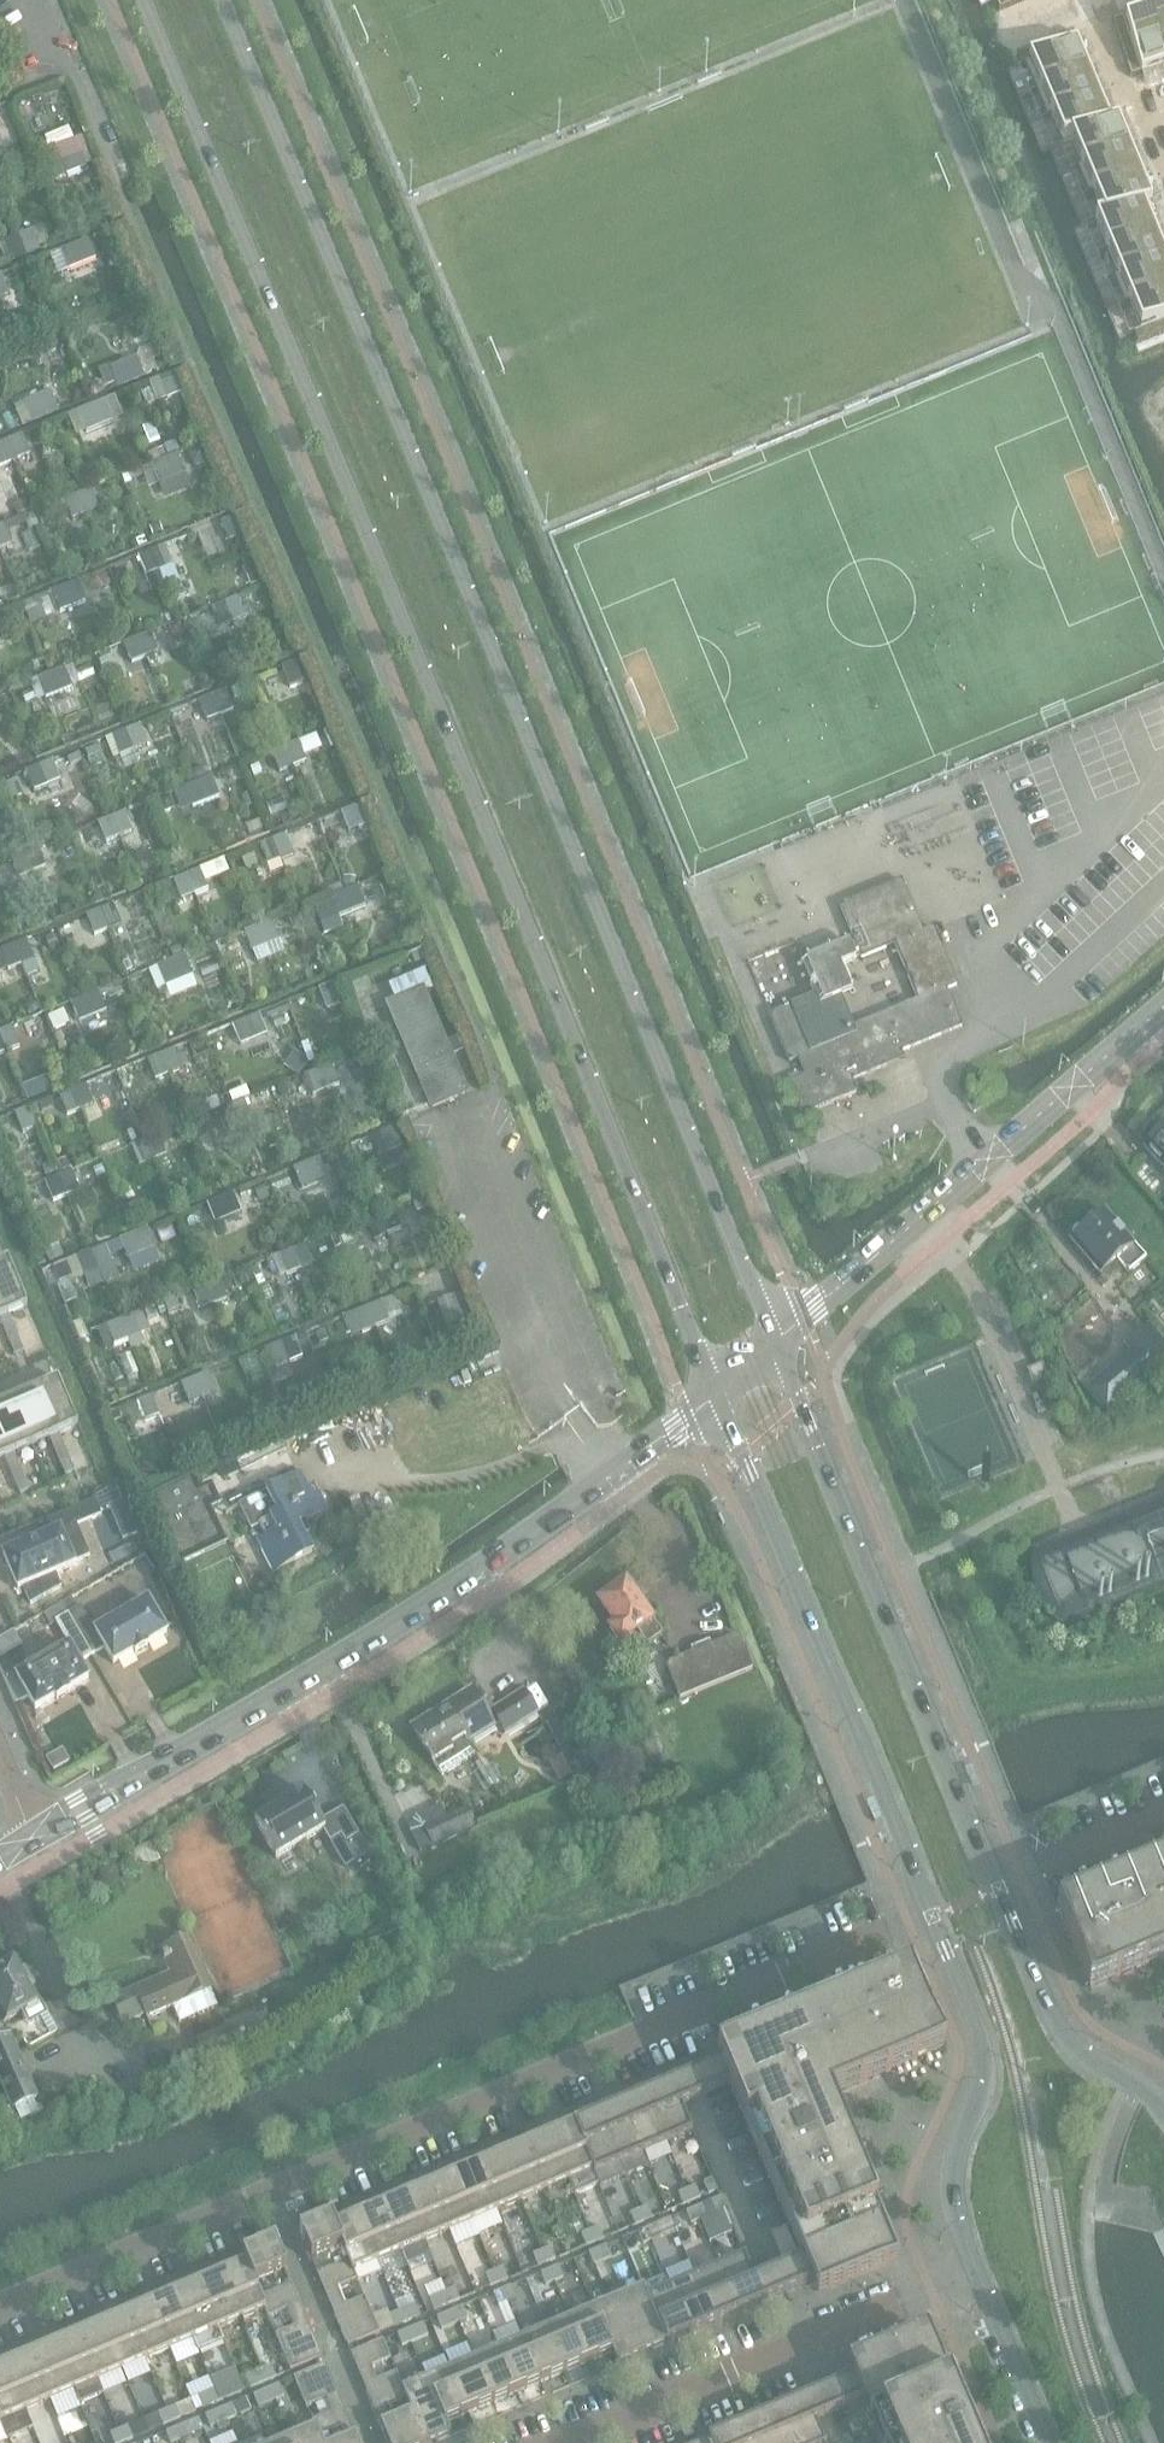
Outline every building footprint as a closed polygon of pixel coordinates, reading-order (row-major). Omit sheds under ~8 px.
[(994,1),(999,12),(1010,8),(1007,0),(997,0),(994,1)] [(1150,10),(1163,53),(1163,11),(1153,15),(1151,9),(1150,10)] [(1123,15),(1123,17),(1127,28),(1131,39),(1135,51),(1138,62),(1142,73),(1163,66),(1163,53),(1150,10),(1131,16),(1130,13),(1123,15)] [(1123,17),(1111,20),(1115,32),(1127,28),(1123,17)] [(1127,28),(1115,32),(1119,43),(1131,39),(1127,28)] [(1072,32),(1061,37),(1065,47),(1076,43),(1072,32)] [(1061,37),(1050,41),(1054,52),(1065,47),(1061,37)] [(1131,39),(1119,43),(1123,55),(1135,51),(1131,39)] [(1050,41),(1038,46),(1043,57),(1054,52),(1050,41)] [(1032,61),(1020,66),(1021,67),(1023,66),(1034,93),(1088,70),(1076,43),(1065,47),(1054,52),(1043,57),(1032,61)] [(1038,46),(1027,51),(1032,61),(1043,57),(1038,46)] [(1027,51),(1017,55),(1020,66),(1032,61),(1027,51)] [(1135,51),(1123,55),(1126,66),(1138,62),(1135,51)] [(1138,62),(1126,66),(1130,77),(1142,73),(1138,62)] [(1088,70),(1034,93),(1046,120),(1051,118),(1099,98),(1088,70)] [(1099,98),(1051,118),(1061,144),(1118,121),(1118,119),(1110,123),(1099,98)] [(1118,121),(1061,144),(1062,146),(1070,142),(1080,167),(1075,169),(1076,170),(1129,147),(1118,121)] [(1129,147),(1076,170),(1087,196),(1140,174),(1129,147)] [(1140,174),(1087,196),(1088,197),(1092,195),(1103,220),(1151,201),(1140,174)] [(1103,220),(1095,224),(1096,227),(1106,250),(1155,231),(1144,205),(1152,202),(1151,201),(1103,220)] [(0,231),(0,232),(11,258),(35,248),(24,221),(0,231)] [(1106,250),(1118,278),(1163,259),(1163,254),(1155,231),(1106,250)] [(73,244),(49,255),(62,285),(86,275),(73,244)] [(1112,280),(1124,306),(1163,289),(1163,259),(1118,278),(1112,280)] [(1124,306),(1124,307),(1129,305),(1140,332),(1144,330),(1155,326),(1163,322),(1163,289),(1124,306)] [(1155,326),(1160,336),(1163,334),(1163,322),(1155,326)] [(1155,326),(1144,330),(1148,341),(1160,336),(1155,326)] [(1140,332),(1133,335),(1137,346),(1148,341),(1144,330),(1140,332)] [(119,351),(94,362),(106,388),(130,378),(119,351)] [(51,390),(15,405),(24,426),(60,411),(51,390)] [(115,395),(69,414),(78,435),(124,416),(115,395)] [(154,424),(144,428),(151,444),(161,440),(154,424)] [(0,442),(0,479),(23,469),(10,438),(0,442)] [(203,446),(189,452),(195,466),(209,460),(203,446)] [(165,461),(141,471),(154,502),(178,492),(165,461)] [(26,500),(14,505),(17,514),(29,510),(26,500)] [(12,563),(0,535),(0,569),(12,563)] [(124,566),(113,569),(118,584),(129,580),(124,566)] [(105,574),(89,580),(93,590),(109,583),(105,574)] [(237,596),(212,606),(220,627),(245,616),(237,596)] [(73,663),(49,673),(62,704),(86,694),(73,663)] [(225,689),(199,700),(207,720),(233,710),(225,689)] [(283,751),(259,761),(272,792),(296,782),(283,751)] [(77,753),(66,758),(70,765),(80,760),(77,753)] [(16,779),(2,784),(8,800),(22,794),(16,779)] [(124,811),(96,822),(105,843),(132,831),(124,811)] [(259,820),(246,825),(249,834),(263,829),(259,820)] [(253,855),(242,859),(246,869),(257,865),(253,855)] [(883,1059),(901,1052),(962,1027),(946,990),(956,986),(933,928),(923,932),(902,881),(840,906),(861,959),(895,945),(917,1000),(853,1027),(841,998),(851,994),(840,967),(856,961),(848,940),(806,957),(803,965),(816,996),(770,1014),(789,1062),(797,1058),(805,1076),(788,1083),(801,1115),(856,1093),(851,1080),(886,1066),(883,1059)] [(190,883),(167,893),(177,916),(200,906),(190,883)] [(339,898),(317,908),(327,931),(350,922),(339,898)] [(422,950),(410,955),(414,965),(426,960),(422,950)] [(0,962),(0,990),(22,981),(12,957),(0,962)] [(173,967),(151,976),(161,1000),(184,990),(173,967)] [(425,971),(388,986),(395,1003),(431,987),(425,971)] [(333,984),(318,990),(327,1010),(341,1005),(333,984)] [(463,1052),(457,1039),(445,1045),(422,991),(388,1006),(432,1107),(466,1093),(450,1057),(463,1052)] [(237,1031),(214,1041),(224,1064),(247,1055),(237,1031)] [(49,1075),(20,1087),(26,1101),(55,1089),(49,1075)] [(50,1099),(36,1105),(39,1112),(53,1106),(50,1099)] [(27,1108),(13,1114),(22,1134),(36,1128),(27,1108)] [(224,1108),(201,1118),(211,1141),(234,1131),(224,1108)] [(1160,1136),(1155,1136),(1147,1144),(1146,1149),(1145,1150),(1163,1170),(1163,1131),(1160,1136)] [(67,1159),(55,1164),(59,1173),(70,1168),(67,1159)] [(307,1168),(284,1178),(294,1202),(317,1192),(307,1168)] [(70,1171),(43,1182),(51,1202),(78,1191),(70,1171)] [(233,1194),(206,1205),(215,1224),(241,1213),(233,1194)] [(421,1201),(414,1204),(417,1211),(424,1208),(421,1201)] [(1145,1267),(1104,1212),(1085,1229),(1081,1227),(1077,1227),(1074,1229),(1072,1233),(1072,1236),(1073,1239),(1071,1241),(1101,1276),(1113,1266),(1127,1283),(1145,1267)] [(136,1236),(114,1245),(124,1269),(147,1259),(136,1236)] [(57,1244),(43,1251),(49,1263),(63,1257),(57,1244)] [(291,1255),(269,1265),(279,1288),(302,1278),(291,1255)] [(12,1270),(9,1261),(0,1264),(0,1308),(4,1317),(8,1315),(27,1307),(12,1270)] [(219,1281),(192,1291),(200,1311),(226,1301),(219,1281)] [(393,1297),(343,1319),(352,1339),(402,1317),(393,1297)] [(0,1308),(0,1321),(7,1337),(16,1333),(8,1315),(4,1317),(0,1308)] [(80,1320),(71,1324),(78,1341),(87,1337),(80,1320)] [(119,1325),(96,1335),(106,1358),(129,1348),(119,1325)] [(1126,1345),(1131,1352),(1151,1375),(1157,1381),(1163,1375),(1163,1345),(1148,1326),(1126,1345)] [(24,1352),(16,1333),(7,1337),(15,1355),(24,1352)] [(1041,1367),(1029,1372),(1034,1384),(1046,1379),(1041,1367)] [(78,1426),(62,1389),(63,1389),(59,1380),(40,1388),(40,1387),(34,1389),(54,1436),(59,1434),(78,1426)] [(201,1381),(178,1391),(188,1414),(211,1405),(201,1381)] [(54,1436),(34,1389),(11,1399),(31,1446),(49,1438),(57,1456),(66,1452),(59,1434),(54,1436)] [(150,1397),(137,1402),(145,1422),(158,1417),(150,1397)] [(11,1399),(0,1404),(0,1435),(9,1455),(13,1453),(31,1446),(11,1399)] [(117,1411),(110,1413),(113,1422),(120,1420),(117,1411)] [(0,1435),(0,1459),(4,1457),(12,1475),(21,1471),(13,1453),(9,1455),(0,1435)] [(74,1471),(66,1452),(57,1456),(65,1475),(74,1471)] [(29,1490),(21,1471),(12,1475),(20,1494),(29,1490)] [(312,1552),(298,1525),(327,1510),(319,1494),(307,1500),(299,1485),(273,1498),(269,1492),(239,1506),(251,1531),(256,1528),(262,1541),(254,1545),(269,1574),(312,1552)] [(5,1554),(3,1555),(4,1558),(17,1588),(18,1590),(20,1589),(23,1588),(31,1605),(62,1587),(58,1579),(60,1578),(58,1573),(73,1567),(75,1566),(74,1563),(74,1564),(74,1563),(90,1557),(77,1525),(101,1514),(100,1512),(118,1504),(113,1492),(68,1511),(42,1523),(48,1537),(39,1540),(5,1555),(5,1554)] [(1163,1584),(1163,1504),(1035,1557),(1033,1562),(1033,1568),(1033,1573),(1033,1579),(1034,1585),(1036,1590),(1038,1596),(1040,1601),(1043,1606),(1046,1611),(1050,1615),(1054,1620),(1058,1624),(1063,1625),(1163,1584)] [(652,1621),(632,1593),(637,1589),(628,1576),(615,1586),(617,1589),(598,1602),(615,1626),(610,1630),(620,1644),(617,1646),(628,1661),(649,1650),(647,1648),(661,1638),(650,1623),(652,1621)] [(72,1598),(62,1604),(91,1655),(104,1648),(113,1664),(167,1633),(148,1601),(129,1613),(126,1609),(123,1607),(118,1606),(114,1609),(112,1613),(112,1617),(114,1621),(95,1632),(81,1607),(77,1609),(72,1598)] [(16,1678),(2,1675),(15,1705),(28,1698),(35,1710),(88,1679),(79,1662),(91,1655),(62,1604),(44,1614),(51,1626),(56,1623),(69,1647),(50,1658),(48,1654),(44,1652),(40,1652),(36,1654),(34,1657),(34,1658),(34,1663),(36,1666),(16,1678)] [(752,1670),(739,1638),(735,1636),(669,1663),(667,1667),(680,1699),(752,1670)] [(506,1734),(538,1714),(524,1692),(494,1710),(487,1699),(480,1704),(471,1690),(444,1707),(464,1739),(468,1744),(500,1724),(506,1734)] [(464,1739),(444,1707),(412,1728),(434,1763),(442,1776),(475,1755),(468,1744),(464,1739)] [(590,1767),(565,1714),(547,1723),(572,1776),(590,1767)] [(59,1754),(44,1762),(52,1777),(67,1769),(59,1754)] [(624,1809),(632,1787),(612,1779),(603,1801),(624,1809)] [(359,1836),(343,1809),(321,1822),(303,1791),(282,1803),(283,1806),(255,1822),(276,1858),(323,1831),(330,1843),(341,1836),(346,1844),(359,1836)] [(476,1826),(468,1808),(446,1819),(440,1806),(418,1816),(432,1846),(476,1826)] [(1057,1912),(1090,1990),(1163,1959),(1163,1866),(1057,1912)] [(218,2007),(192,1947),(188,1939),(160,1951),(164,1962),(170,1959),(175,1972),(111,2000),(123,2025),(145,2015),(147,2018),(173,2007),(180,2023),(218,2007)] [(17,1962),(13,1964),(12,1961),(0,1968),(2,1970),(0,1971),(0,2018),(3,2023),(22,2013),(29,2025),(47,2015),(17,1962)] [(827,2100),(888,2074),(942,2051),(910,1974),(717,2055),(721,2064),(730,2087),(804,2261),(813,2283),(813,2284),(818,2297),(896,2264),(827,2100)] [(273,2016),(266,1999),(250,2005),(258,2023),(273,2016)] [(10,2036),(0,2041),(0,2079),(13,2109),(37,2098),(10,2036)] [(683,2107),(730,2087),(721,2064),(671,2085),(691,2133),(694,2132),(683,2107)] [(691,2133),(671,2085),(647,2095),(667,2143),(691,2133)] [(667,2143),(647,2095),(623,2105),(643,2153),(667,2143)] [(643,2153),(623,2105),(599,2116),(619,2163),(643,2153)] [(619,2163),(599,2116),(574,2126),(593,2171),(594,2174),(619,2163)] [(593,2171),(574,2126),(550,2137),(569,2181),(593,2171)] [(569,2181),(550,2137),(526,2147),(545,2191),(569,2181)] [(545,2191),(526,2147),(502,2157),(521,2201),(545,2191)] [(521,2201),(502,2157),(478,2167),(497,2212),(521,2201)] [(497,2212),(478,2167),(454,2177),(473,2222),(497,2212)] [(473,2222),(454,2177),(430,2188),(449,2232),(473,2222)] [(718,2192),(713,2180),(704,2183),(709,2195),(718,2192)] [(701,2199),(696,2187),(687,2190),(693,2202),(701,2199)] [(449,2232),(430,2188),(406,2198),(425,2242),(449,2232)] [(693,2202),(687,2190),(679,2194),(684,2206),(693,2202)] [(425,2242),(406,2198),(382,2208),(401,2252),(425,2242)] [(726,2210),(720,2198),(712,2202),(717,2214),(726,2210)] [(708,2217),(703,2205),(695,2209),(700,2221),(708,2217)] [(653,2219),(648,2207),(640,2211),(645,2222),(653,2219)] [(401,2252),(382,2208),(358,2218),(377,2262),(401,2252)] [(700,2221),(695,2209),(686,2213),(691,2225),(700,2221)] [(645,2222),(640,2211),(631,2214),(635,2226),(645,2222)] [(377,2262),(358,2218),(335,2228),(332,2220),(331,2221),(349,2263),(353,2272),(354,2272),(377,2262)] [(349,2263),(331,2221),(300,2234),(318,2276),(349,2263)] [(794,2245),(785,2223),(767,2231),(776,2252),(794,2245)] [(661,2238),(656,2226),(647,2229),(652,2241),(661,2238)] [(604,2240),(599,2228),(590,2231),(595,2243),(604,2240)] [(652,2241),(647,2229),(638,2233),(643,2245),(652,2241)] [(595,2243),(590,2231),(581,2235),(586,2247),(595,2243)] [(293,2287),(275,2244),(243,2258),(246,2266),(260,2301),(293,2287)] [(800,2259),(794,2245),(776,2252),(782,2267),(800,2259)] [(611,2258),(606,2246),(598,2250),(603,2262),(611,2258)] [(555,2260),(550,2248),(542,2251),(547,2264),(555,2260)] [(603,2262),(598,2250),(589,2254),(594,2266),(603,2262)] [(547,2264),(542,2251),(533,2255),(538,2267),(547,2264)] [(766,2303),(757,2281),(746,2256),(720,2267),(740,2314),(766,2303)] [(813,2283),(804,2261),(757,2281),(766,2303),(813,2284),(813,2283)] [(380,2334),(365,2298),(345,2306),(338,2289),(358,2281),(354,2272),(353,2272),(349,2263),(318,2276),(348,2348),(380,2334)] [(265,2310),(260,2301),(246,2266),(223,2275),(241,2320),(265,2310)] [(563,2279),(558,2267),(550,2270),(555,2282),(563,2279)] [(740,2314),(720,2267),(696,2277),(716,2325),(740,2314)] [(508,2280),(503,2268),(494,2272),(499,2284),(508,2280)] [(555,2282),(550,2270),(541,2274),(546,2286),(555,2282)] [(499,2284),(494,2272),(485,2276),(490,2288),(499,2284)] [(241,2320),(223,2275),(199,2286),(218,2330),(241,2320)] [(716,2325),(696,2277),(672,2287),(692,2335),(716,2325)] [(218,2330),(199,2286),(175,2296),(194,2340),(218,2330)] [(323,2358),(308,2322),(293,2287),(260,2301),(265,2310),(268,2318),(287,2310),(295,2328),(275,2336),(291,2372),(323,2358)] [(516,2299),(511,2287),(502,2291),(507,2303),(516,2299)] [(692,2335),(672,2287),(647,2298),(643,2288),(642,2288),(666,2345),(667,2345),(692,2335)] [(666,2345),(642,2288),(618,2299),(642,2355),(666,2345)] [(460,2301),(455,2289),(446,2292),(451,2304),(460,2301)] [(507,2303),(502,2291),(493,2294),(498,2306),(507,2303)] [(451,2304),(446,2292),(437,2296),(442,2308),(451,2304)] [(194,2340),(175,2296),(151,2306),(170,2350),(194,2340)] [(442,2308),(437,2296),(429,2299),(434,2311),(442,2308)] [(642,2355),(618,2299),(594,2309),(618,2365),(630,2360),(631,2361),(634,2360),(633,2359),(642,2355)] [(420,2317),(415,2305),(407,2309),(412,2321),(420,2317)] [(170,2350),(151,2306),(127,2316),(146,2360),(170,2350)] [(468,2319),(462,2307),(454,2311),(459,2323),(468,2319)] [(412,2321),(407,2309),(398,2313),(403,2324),(412,2321)] [(618,2365),(594,2309),(570,2319),(589,2363),(612,2353),(617,2365),(618,2365)] [(459,2323),(454,2311),(445,2315),(450,2327),(459,2323)] [(403,2324),(398,2313),(389,2316),(395,2328),(403,2324)] [(450,2327),(445,2315),(437,2318),(442,2330),(450,2327)] [(146,2360),(127,2316),(103,2326),(122,2370),(146,2360)] [(589,2363),(570,2319),(546,2329),(565,2373),(589,2363)] [(428,2336),(423,2324),(415,2327),(420,2339),(428,2336)] [(122,2370),(103,2326),(79,2336),(98,2381),(122,2370)] [(420,2339),(415,2327),(406,2331),(411,2343),(420,2339)] [(565,2373),(546,2329),(522,2339),(541,2383),(565,2373)] [(411,2343),(406,2331),(397,2335),(402,2347),(411,2343)] [(848,2366),(854,2380),(864,2402),(881,2442),(973,2442),(964,2420),(926,2333),(848,2366)] [(98,2381),(79,2336),(55,2346),(74,2391),(98,2381)] [(541,2383),(522,2339),(498,2349),(517,2394),(541,2383)] [(408,2402),(403,2390),(404,2390),(397,2373),(377,2381),(372,2368),(391,2360),(383,2341),(351,2355),(364,2387),(363,2387),(364,2390),(366,2389),(376,2415),(408,2402)] [(74,2391),(55,2346),(31,2357),(50,2401),(74,2391)] [(517,2394),(498,2349),(474,2359),(493,2404),(517,2394)] [(50,2401),(31,2357),(7,2367),(26,2411),(50,2401)] [(493,2404),(474,2359),(451,2370),(469,2414),(493,2404)] [(352,2426),(343,2405),(344,2405),(343,2402),(342,2402),(326,2365),(294,2379),(306,2408),(326,2400),(331,2414),(312,2422),(314,2427),(315,2427),(320,2439),(352,2426)] [(276,2378),(271,2366),(263,2370),(268,2382),(276,2378)] [(7,2367),(0,2370),(0,2417),(2,2421),(26,2411),(7,2367)] [(268,2382),(263,2370),(254,2373),(259,2385),(268,2382)] [(469,2414),(451,2370),(427,2380),(450,2436),(451,2436),(446,2424),(469,2414)] [(259,2385),(254,2373),(245,2377),(251,2389),(259,2385)] [(404,2390),(403,2390),(408,2402),(425,2442),(434,2442),(435,2442),(438,2442),(439,2442),(438,2441),(450,2436),(427,2380),(404,2390)] [(831,2390),(807,2400),(816,2423),(840,2412),(864,2402),(854,2380),(831,2390)] [(284,2397),(279,2385),(271,2389),(276,2401),(284,2397)] [(228,2398),(223,2386),(215,2390),(220,2402),(228,2398)] [(276,2401),(271,2389),(262,2392),(267,2404),(276,2401)] [(220,2402),(215,2390),(206,2394),(211,2406),(220,2402)] [(267,2404),(262,2392),(253,2396),(258,2408),(267,2404)] [(211,2406),(206,2394),(198,2397),(203,2409),(211,2406)] [(807,2400),(781,2411),(794,2442),(825,2442),(816,2423),(807,2400)] [(408,2402),(376,2415),(388,2442),(425,2442),(408,2402)] [(236,2417),(231,2405),(223,2409),(228,2421),(236,2417)] [(181,2419),(175,2407),(167,2410),(172,2422),(181,2419)] [(228,2421),(223,2409),(214,2413),(219,2425),(228,2421)] [(172,2422),(167,2410),(158,2414),(163,2426),(172,2422)] [(757,2421),(766,2442),(794,2442),(781,2411),(757,2421)] [(219,2425),(214,2413),(206,2416),(211,2428),(219,2425)] [(733,2431),(738,2442),(766,2442),(757,2421),(733,2431)] [(188,2438),(183,2426),(175,2429),(180,2441),(188,2438)] [(352,2426),(320,2439),(322,2442),(359,2442),(352,2426)] [(133,2439),(128,2427),(119,2431),(124,2442),(133,2439)] [(320,2439),(315,2427),(314,2427),(291,2437),(294,2442),(322,2442),(320,2439)] [(175,2429),(166,2433),(170,2442),(175,2442),(180,2441),(175,2429)] [(119,2431),(110,2434),(114,2442),(123,2442),(124,2442),(119,2431)] [(708,2442),(709,2442),(738,2442),(733,2431),(708,2442)]
